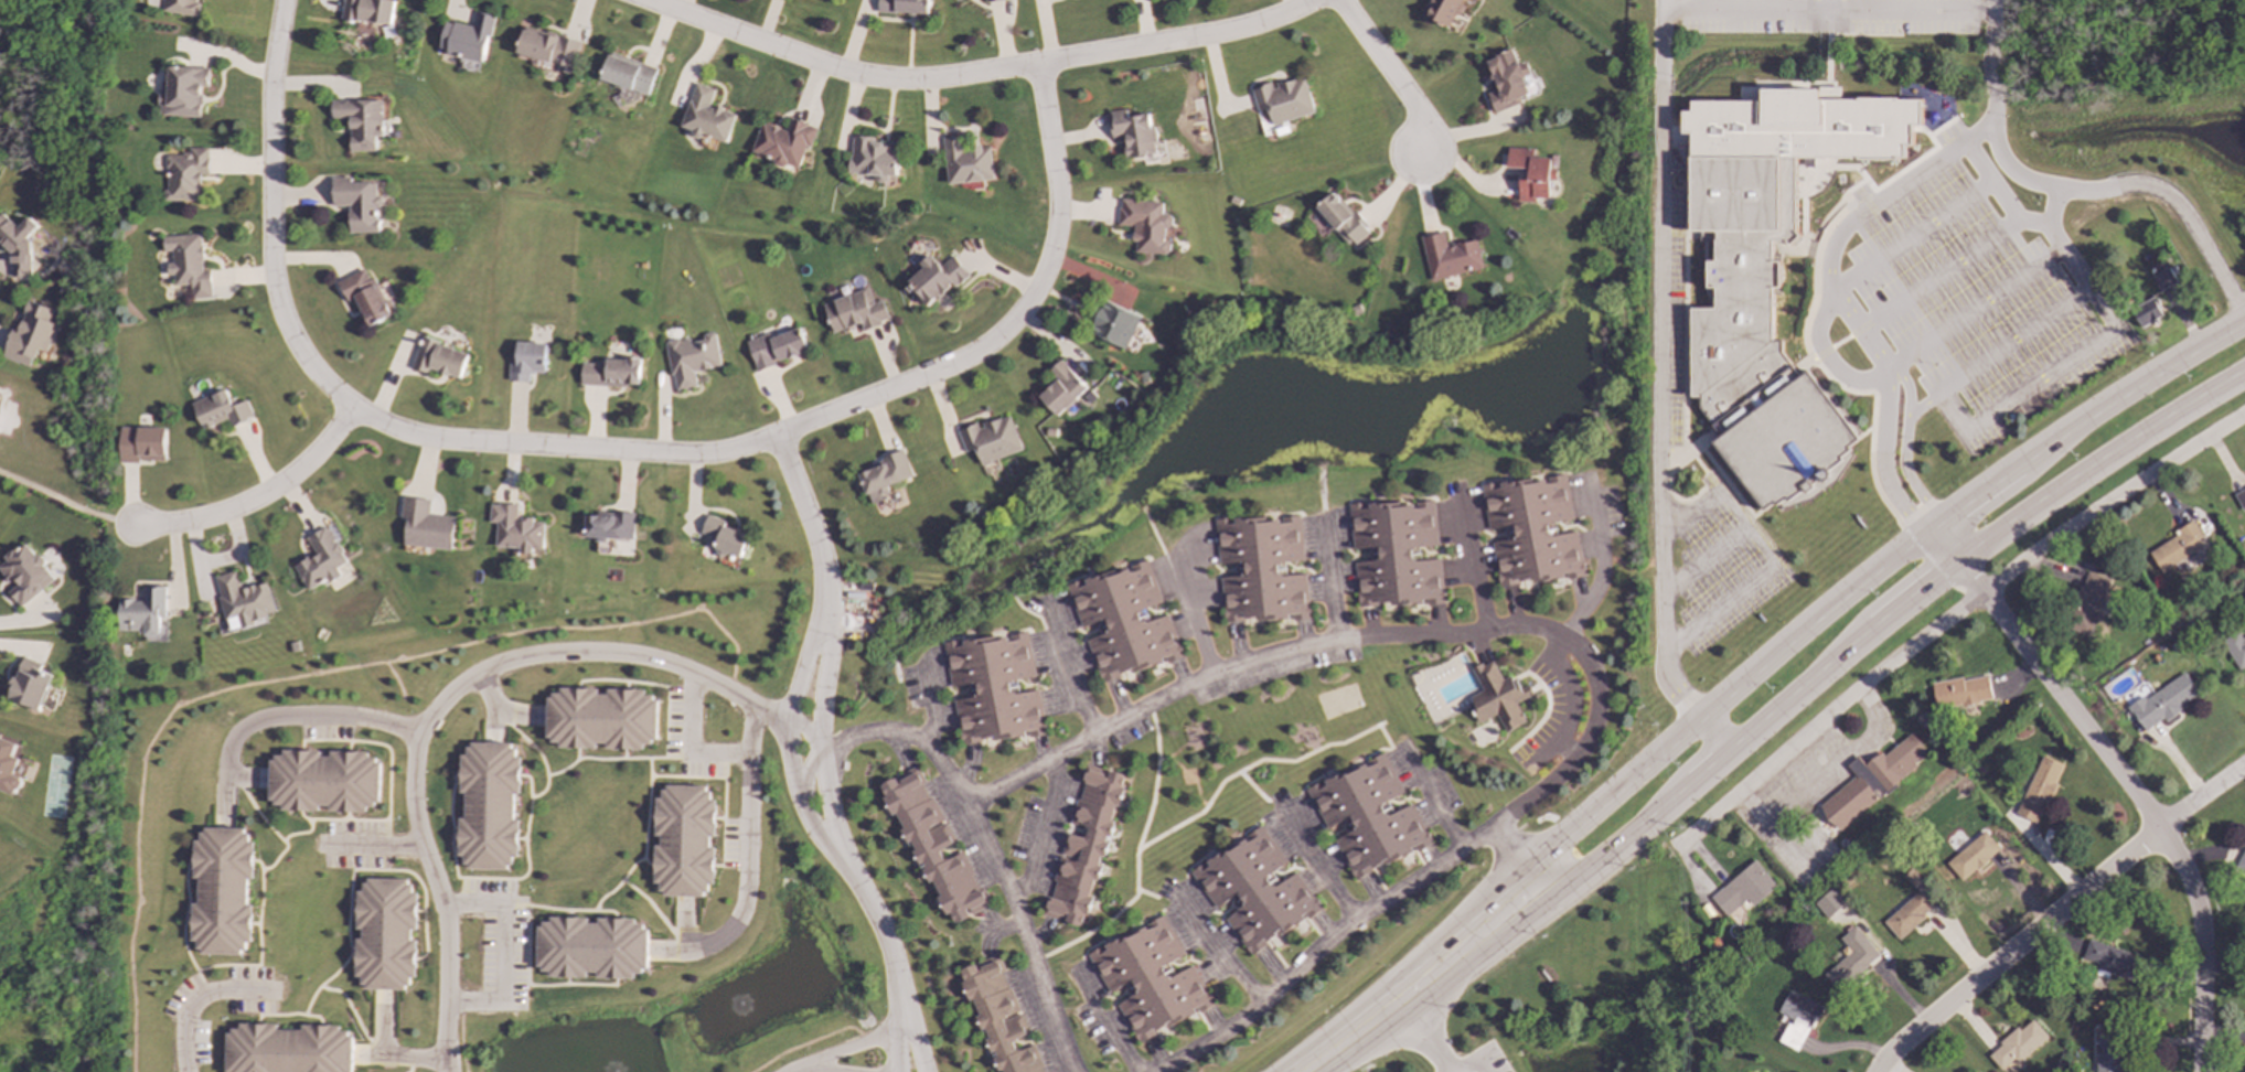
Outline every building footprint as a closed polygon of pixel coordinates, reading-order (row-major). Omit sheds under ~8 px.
[(160,11),(195,17),(198,0),(162,0),(160,11)] [(388,0),(343,0),(340,19),(389,26),(394,1),(388,0)] [(927,15),(928,0),(877,0),(877,12),(927,15)] [(1462,0),(1432,0),(1424,17),(1448,29),(1456,13),(1461,15),(1465,6),(1461,3),(1462,0)] [(438,53),(483,62),(492,15),(475,13),(473,26),(443,21),(438,53)] [(516,54),(558,65),(556,71),(571,75),(579,41),(523,26),(516,54)] [(1494,114),(1520,104),(1518,98),(1528,95),(1521,77),(1529,75),(1525,62),(1516,65),(1510,51),(1485,61),(1496,90),(1487,94),(1494,114)] [(646,96),(655,68),(607,53),(598,81),(646,96)] [(199,118),(200,87),(206,87),(207,68),(167,66),(165,83),(158,83),(157,116),(199,118)] [(1314,114),(1304,77),(1273,86),(1272,83),(1251,89),(1257,112),(1266,109),(1271,126),(1314,114)] [(680,128),(691,131),(689,137),(701,140),(702,136),(725,142),(734,114),(709,106),(714,89),(693,83),(680,128)] [(1817,89),(1817,87),(1839,87),(1839,99),(1857,99),(1857,98),(1897,98),(1897,99),(1921,99),(1921,126),(1912,126),(1912,147),(1904,147),(1904,159),(1897,159),(1897,161),(1856,161),(1856,159),(1795,159),(1795,232),(1800,236),(1789,246),(1785,242),(1772,242),(1772,255),(1779,255),(1779,289),(1772,289),(1772,341),(1781,341),(1781,353),(1799,377),(1807,371),(1817,384),(1820,382),(1859,433),(1856,436),(1858,439),(1848,448),(1850,450),(1849,451),(1851,455),(1836,481),(1809,500),(1781,510),(1777,505),(1775,506),(1773,503),(1763,511),(1760,507),(1756,510),(1719,460),(1722,457),(1712,443),(1720,437),(1699,408),(1699,396),(1690,396),(1690,309),(1713,309),(1713,289),(1706,289),(1706,261),(1714,261),(1714,242),(1699,242),(1699,232),(1690,232),(1690,133),(1681,133),(1682,111),(1690,111),(1690,101),(1740,101),(1740,86),(1762,86),(1762,89),(1817,89)] [(381,100),(330,101),(331,120),(349,119),(349,152),(375,151),(374,137),(381,137),(381,100)] [(1147,115),(1126,117),(1125,110),(1109,111),(1112,139),(1123,138),(1125,158),(1156,154),(1153,126),(1150,127),(1147,115)] [(750,151),(771,158),(769,162),(797,171),(805,144),(810,147),(816,128),(789,119),(784,130),(760,122),(750,151)] [(847,174),(885,179),(886,176),(896,178),(898,148),(874,146),(874,138),(852,136),(847,174)] [(942,139),(948,185),(993,180),(990,146),(963,149),(962,137),(942,139)] [(205,148),(186,148),(186,154),(162,156),(163,202),(197,201),(196,176),(206,175),(205,148)] [(1518,202),(1535,202),(1535,197),(1549,199),(1550,180),(1557,180),(1557,169),(1550,169),(1550,159),(1532,158),(1533,149),(1507,148),(1507,169),(1529,169),(1529,180),(1519,179),(1518,202)] [(375,234),(375,208),(381,208),(381,197),(375,197),(375,183),(350,183),(350,178),(332,179),(332,207),(349,207),(349,234),(375,234)] [(1368,232),(1334,191),(1313,207),(1348,249),(1368,232)] [(1162,203),(1120,200),(1118,225),(1133,227),(1132,243),(1135,243),(1135,253),(1168,255),(1172,215),(1161,215),(1162,203)] [(31,243),(26,238),(38,226),(28,217),(18,228),(1,213),(0,214),(0,244),(11,254),(12,278),(25,277),(31,271),(31,243)] [(1431,280),(1483,269),(1477,239),(1446,247),(1444,233),(1421,238),(1431,280)] [(161,236),(161,251),(170,251),(170,262),(165,262),(165,276),(172,276),(172,286),(190,285),(191,299),(210,298),(209,269),(201,269),(200,235),(161,236)] [(939,267),(929,255),(918,265),(921,269),(906,281),(927,307),(966,275),(952,256),(939,267)] [(2178,282),(2160,292),(2152,278),(2170,268),(2178,282)] [(336,281),(345,303),(353,300),(366,328),(396,314),(389,300),(384,302),(373,278),(367,280),(363,269),(336,281)] [(822,303),(832,334),(859,325),(860,330),(888,321),(881,300),(873,303),(868,289),(822,303)] [(2163,315),(2158,319),(2159,321),(2150,325),(2149,323),(2142,328),(2131,309),(2153,297),(2163,315)] [(1141,318),(1104,300),(1098,313),(1095,312),(1087,331),(1124,351),(1141,318)] [(3,356),(32,366),(39,349),(49,352),(57,325),(51,322),(55,310),(29,301),(19,330),(14,328),(3,356)] [(2129,308),(2121,312),(2117,305),(2126,301),(2129,308)] [(745,341),(755,369),(806,353),(798,329),(768,339),(766,334),(745,341)] [(672,392),(695,388),(693,371),(718,367),(714,332),(701,334),(702,341),(688,342),(688,339),(665,342),(672,392)] [(459,379),(467,353),(419,339),(410,368),(427,374),(428,371),(459,379)] [(507,382),(527,383),(527,372),(543,373),(544,344),(509,343),(507,382)] [(579,364),(579,385),(638,387),(639,360),(605,358),(603,364),(579,364)] [(1056,380),(1038,397),(1057,417),(1087,388),(1060,360),(1048,372),(1056,380)] [(201,430),(227,420),(229,427),(253,418),(246,401),(233,406),(227,389),(191,403),(201,430)] [(964,453),(975,450),(980,465),(1022,452),(1009,416),(979,426),(979,424),(956,430),(964,453)] [(165,428),(120,427),(119,461),(164,462),(165,428)] [(879,458),(883,467),(859,473),(867,503),(889,496),(886,486),(911,479),(904,451),(879,458)] [(1480,487),(1486,529),(1507,527),(1509,540),(1490,543),(1497,588),(1517,585),(1565,577),(1565,579),(1582,577),(1576,533),(1556,535),(1553,522),(1571,519),(1565,474),(1480,487)] [(2234,494),(2244,488),(2244,510),(2243,511),(2234,494)] [(451,550),(455,517),(428,515),(430,500),(403,497),(400,517),(406,518),(404,546),(451,550)] [(1348,506),(1351,549),(1377,548),(1377,561),(1354,562),(1357,608),(1377,607),(1377,605),(1423,602),(1423,605),(1443,604),(1440,559),(1413,561),(1412,548),(1436,546),(1434,501),(1348,506)] [(494,548),(519,548),(519,555),(531,555),(531,549),(542,550),(543,521),(516,519),(516,505),(489,504),(489,523),(495,524),(494,548)] [(632,540),(633,514),(584,513),(584,537),(592,538),(592,539),(632,540)] [(699,534),(709,537),(706,546),(716,549),(716,551),(740,559),(748,535),(723,527),(725,521),(706,515),(699,534)] [(1215,521),(1218,565),(1239,563),(1240,577),(1221,578),(1224,623),(1244,622),(1290,618),(1290,621),(1309,620),(1306,575),(1283,577),(1282,563),(1303,561),(1300,518),(1268,520),(1267,518),(1215,521)] [(2203,536),(2199,539),(2203,546),(2162,572),(2149,553),(2180,534),(2177,530),(2193,519),(2203,536)] [(307,538),(316,555),(295,567),(308,592),(339,575),(335,568),(345,562),(327,527),(307,538)] [(26,542),(0,562),(0,571),(11,586),(7,590),(20,608),(55,580),(26,542)] [(1067,588),(1080,629),(1101,621),(1105,634),(1087,640),(1101,684),(1119,677),(1182,656),(1168,615),(1147,622),(1144,609),(1162,603),(1147,561),(1067,588)] [(214,577),(228,632),(254,625),(253,620),(276,613),(267,582),(239,590),(235,571),(214,577)] [(2110,579),(2089,636),(2065,628),(2080,587),(2083,588),(2088,571),(2110,579)] [(119,631),(145,631),(145,640),(165,640),(165,625),(164,625),(164,587),(143,587),(143,600),(119,600),(119,631)] [(2196,629),(2188,635),(2182,626),(2191,621),(2196,629)] [(2242,637),(2244,635),(2244,667),(2239,671),(2221,641),(2237,631),(2242,637)] [(1045,734),(1039,691),(1016,694),(1014,681),(1034,678),(1028,633),(944,645),(949,688),(971,685),(972,698),(954,701),(960,745),(980,743),(1045,734)] [(2181,643),(2178,651),(2170,648),(2172,640),(2181,643)] [(41,711),(53,675),(40,671),(42,664),(23,657),(8,699),(41,711)] [(1525,722),(1515,704),(1532,695),(1528,685),(1518,689),(1511,675),(1500,679),(1492,660),(1471,669),(1480,692),(1466,698),(1478,723),(1496,715),(1504,732),(1525,722)] [(2199,693),(2183,704),(2185,707),(2177,712),(2178,715),(2167,722),(2163,718),(2147,730),(2148,731),(2147,732),(2134,715),(2132,716),(2126,707),(2142,695),(2146,699),(2184,672),(2199,693)] [(1992,699),(1979,701),(1979,703),(1961,707),(1961,705),(1937,709),(1932,683),(1963,677),(1963,680),(1988,676),(1992,699)] [(545,741),(558,741),(557,748),(605,749),(655,750),(656,698),(644,698),(644,692),(597,691),(597,689),(558,689),(558,696),(546,696),(545,741)] [(1926,752),(1914,762),(1917,765),(1893,786),(1895,789),(1886,795),(1885,793),(1841,830),(1820,805),(1854,776),(1846,765),(1858,755),(1866,764),(1881,752),(1884,755),(1911,733),(1926,752)] [(15,794),(20,779),(13,776),(19,759),(12,757),(15,743),(0,739),(0,789),(15,794)] [(512,744),(460,743),(460,793),(463,793),(463,818),(458,818),(458,857),(462,857),(462,868),(516,869),(516,819),(512,819),(512,794),(519,794),(519,757),(512,757),(512,744)] [(328,811),(328,812),(366,813),(366,805),(378,805),(378,760),(366,760),(366,753),(319,752),(319,751),(281,751),(281,757),(269,755),(268,803),(280,803),(280,810),(328,811)] [(1306,790),(1325,830),(1347,821),(1353,832),(1334,839),(1353,881),(1371,872),(1370,870),(1413,851),(1414,853),(1430,845),(1412,804),(1386,816),(1380,803),(1402,794),(1385,754),(1306,790)] [(2063,765),(2054,783),(2057,784),(2050,801),(2046,800),(2035,823),(2014,813),(2042,755),(2063,765)] [(1044,916),(1063,921),(1063,922),(1082,928),(1094,880),(1095,881),(1102,856),(1104,857),(1113,823),(1110,822),(1114,805),(1118,806),(1126,775),(1107,770),(1084,764),(1080,782),(1081,782),(1070,823),(1087,827),(1084,838),(1066,834),(1044,916)] [(1985,770),(1981,774),(1976,768),(1979,764),(1985,770)] [(988,905),(961,853),(943,861),(939,851),(954,843),(923,783),(923,782),(916,767),(878,786),(892,815),(895,814),(902,828),(900,829),(928,883),(930,882),(952,924),(988,905)] [(707,839),(715,836),(715,823),(714,823),(715,800),(709,800),(709,796),(704,786),(670,785),(660,791),(660,796),(654,800),(654,830),(661,843),(654,847),(653,883),(659,883),(658,887),(663,897),(706,898),(706,888),(713,883),(714,853),(707,839)] [(1975,828),(1966,834),(1963,828),(1971,823),(1975,828)] [(1321,910),(1298,872),(1277,885),(1272,875),(1286,866),(1263,827),(1190,871),(1214,909),(1239,894),(1246,905),(1226,918),(1249,957),(1266,946),(1264,944),(1321,910)] [(243,954),(243,943),(250,943),(252,904),(246,904),(246,880),(252,880),(253,830),(200,828),(200,840),(193,840),(192,878),(197,878),(196,903),(192,903),(191,953),(243,954)] [(2000,848),(1987,859),(1989,860),(1978,870),(1977,869),(1961,881),(1946,862),(1985,830),(2000,848)] [(1943,853),(1935,858),(1928,850),(1936,845),(1943,853)] [(2235,867),(2244,849),(2244,872),(2235,867)] [(1777,887),(1753,907),(1747,899),(1728,916),(1711,897),(1754,860),(1777,887)] [(1922,881),(1913,888),(1903,875),(1912,868),(1922,881)] [(361,940),(355,939),(354,977),(363,977),(362,990),(407,990),(407,978),(415,978),(416,940),(409,940),(409,930),(416,931),(417,892),(409,892),(409,879),(364,879),(364,891),(356,891),(355,930),(361,930),(361,940)] [(1934,905),(1923,915),(1925,918),(1899,940),(1883,922),(1889,918),(1884,912),(1907,892),(1912,897),(1921,889),(1934,905)] [(536,924),(536,969),(547,969),(547,977),(586,978),(586,973),(596,973),(596,978),(633,979),(633,972),(645,972),(646,925),(634,924),(634,919),(597,919),(597,923),(587,923),(587,918),(548,918),(548,924),(536,924)] [(1088,954),(1107,994),(1133,982),(1138,994),(1118,1004),(1136,1042),(1212,1006),(1194,966),(1168,978),(1163,966),(1184,956),(1165,918),(1088,954)] [(1720,944),(1710,948),(1707,941),(1715,936),(1720,944)] [(1879,954),(1868,964),(1869,965),(1838,991),(1824,975),(1866,939),(1879,954)] [(2129,953),(2128,955),(2150,964),(2142,984),(2109,973),(2107,978),(2095,974),(2098,964),(2083,957),(2088,940),(2129,953)] [(1004,972),(998,955),(958,969),(970,1001),(973,999),(1000,1071),(1043,1071),(1034,1046),(1015,1052),(1012,1040),(1027,1035),(1004,972)] [(1744,974),(1738,979),(1732,974),(1739,968),(1744,974)] [(1824,1008),(1813,1029),(1809,1028),(1797,1051),(1778,1041),(1788,1022),(1792,1025),(1794,1020),(1778,1012),(1789,990),(1824,1008)] [(2048,1038),(2018,1063),(2013,1059),(2000,1070),(1988,1055),(2001,1044),(1999,1042),(2017,1027),(2020,1030),(2032,1019),(2048,1038)] [(225,1071),(351,1071),(351,1031),(340,1031),(340,1026),(301,1026),(301,1027),(238,1026),(238,1031),(225,1031),(225,1071)] [(2120,1054),(2121,1071),(2096,1071),(2096,1054),(2100,1054),(2100,1047),(2098,1048),(2098,1028),(2115,1028),(2115,1048),(2113,1048),(2113,1054),(2120,1054)]
